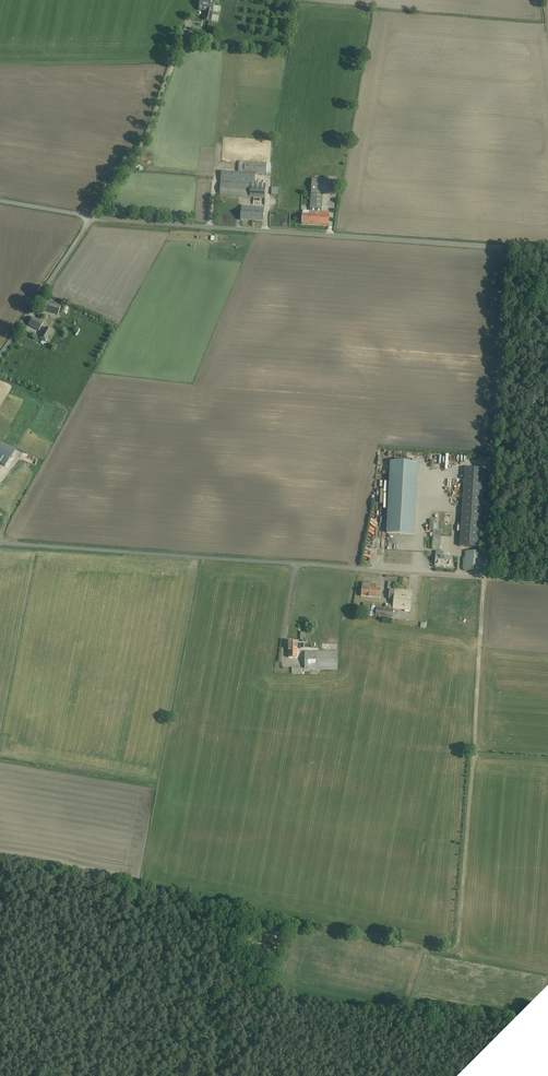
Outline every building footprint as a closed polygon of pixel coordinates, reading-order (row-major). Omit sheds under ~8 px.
[(214,5),(199,2),(198,11),(205,12),(203,22),(211,23),(214,5)] [(203,36),(191,31),(187,41),(198,46),(203,36)] [(221,176),(220,199),(250,200),(250,202),(264,203),(265,186),(256,185),(256,175),(266,176),(267,167),(241,166),(241,177),(221,176)] [(335,182),(311,181),(309,212),(302,212),(301,226),(333,227),(333,212),(325,211),(326,197),(335,197),(335,182)] [(264,222),(265,207),(241,206),(241,221),(264,222)] [(38,310),(57,316),(60,307),(41,300),(38,310)] [(63,306),(60,314),(66,315),(68,308),(63,306)] [(43,327),(32,321),(26,332),(37,338),(38,336),(41,337),(45,330),(42,328),(43,327)] [(0,442),(0,463),(5,466),(15,450),(1,441),(0,442)] [(387,534),(415,535),(418,464),(390,463),(387,534)] [(460,547),(480,548),(484,469),(464,468),(460,547)] [(432,531),(431,549),(440,549),(441,531),(432,531)] [(464,571),(481,572),(483,553),(465,551),(464,571)] [(435,566),(453,567),(454,553),(436,552),(435,566)] [(360,596),(380,597),(381,584),(361,583),(360,596)] [(388,611),(378,609),(377,616),(402,619),(403,616),(421,618),(423,602),(415,601),(416,591),(397,589),(397,584),(391,583),(390,592),(391,592),(390,601),(398,602),(397,607),(388,606),(388,611)] [(376,606),(365,605),(363,616),(375,617),(376,606)] [(288,658),(297,658),(297,643),(289,643),(288,658)] [(339,670),(339,652),(304,652),(304,667),(292,667),(292,674),(307,674),(307,670),(339,670)]
